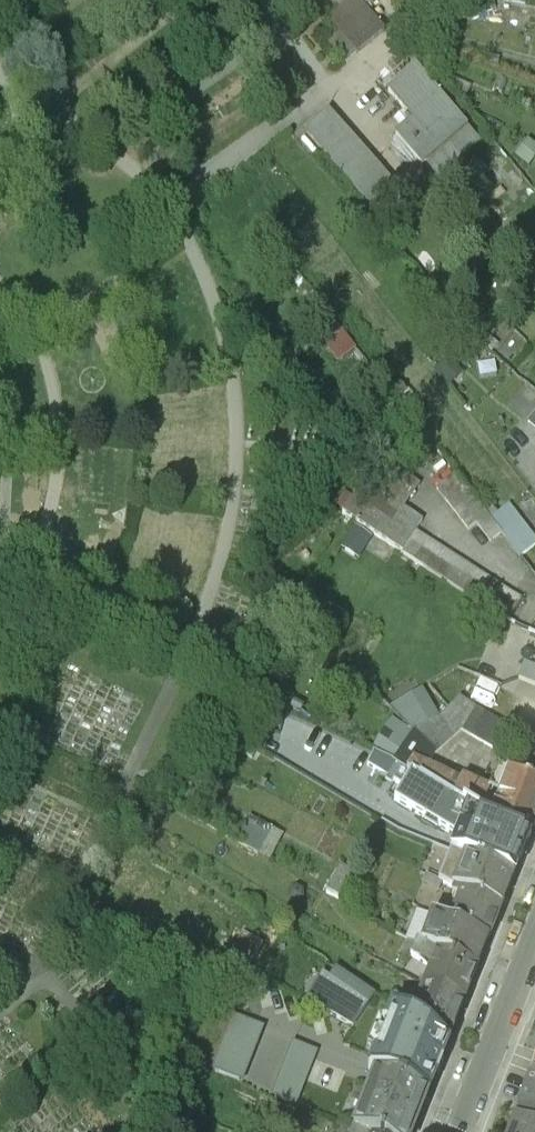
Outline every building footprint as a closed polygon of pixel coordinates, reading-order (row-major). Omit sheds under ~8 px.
[(338,35),(327,45),(342,61),(380,27),(356,0),(343,0),(323,18),(338,35)] [(467,128),(415,66),(387,89),(413,120),(396,134),(422,166),(467,128)] [(366,198),(390,176),(326,106),(302,128),(366,198)] [(529,138),(516,153),(528,164),(534,157),(534,143),(529,138)] [(521,598),(428,537),(415,530),(422,521),(364,483),(341,513),(343,515),(508,621),(521,598)] [(516,661),(521,649),(515,647),(505,671),(534,684),(534,668),(516,661)] [(406,729),(436,714),(422,686),(392,700),(406,729)] [(506,725),(458,697),(439,717),(413,732),(434,753),(461,730),(494,748),(506,725)] [(373,747),(394,755),(405,724),(384,716),(373,747)] [(447,775),(425,766),(424,767),(415,763),(410,773),(420,779),(454,798),(462,779),(461,779),(462,777),(449,771),(447,775)] [(407,770),(402,767),(396,776),(401,779),(407,770)] [(420,779),(410,773),(407,770),(401,779),(416,788),(404,815),(397,830),(397,831),(434,845),(454,798),(420,779)] [(508,774),(508,776),(498,772),(491,791),(462,779),(454,798),(490,820),(490,822),(502,827),(529,838),(534,821),(534,784),(508,774)] [(404,815),(393,811),(386,825),(389,827),(397,830),(404,815)] [(246,817),(235,841),(256,852),(268,828),(246,817)] [(529,838),(502,827),(493,851),(519,862),(529,838)] [(513,876),(451,852),(439,881),(444,883),(455,890),(501,908),(513,876)] [(342,867),(328,893),(339,900),(354,873),(342,867)] [(439,881),(427,875),(423,882),(440,891),(444,883),(439,881)] [(501,908),(455,890),(453,896),(459,899),(448,924),(488,940),(501,908)] [(448,924),(447,924),(431,915),(420,946),(435,954),(476,971),(488,940),(448,924)] [(464,1002),(476,971),(435,954),(420,946),(413,957),(432,967),(425,987),(464,1002)] [(313,978),(302,1004),(366,1031),(377,1005),(313,978)] [(464,1002),(425,987),(411,1018),(448,1042),(464,1002)] [(407,1000),(394,995),(389,1004),(402,1012),(407,1000)] [(402,1012),(389,1004),(370,1036),(396,1050),(410,1018),(402,1012)] [(411,1018),(410,1018),(396,1050),(385,1078),(428,1094),(448,1042),(411,1018)] [(375,1074),(353,1131),(355,1131),(413,1131),(428,1094),(385,1078),(375,1074)] [(529,1081),(516,1113),(534,1121),(534,1084),(529,1081)] [(515,1117),(508,1131),(534,1131),(534,1125),(515,1117)]
